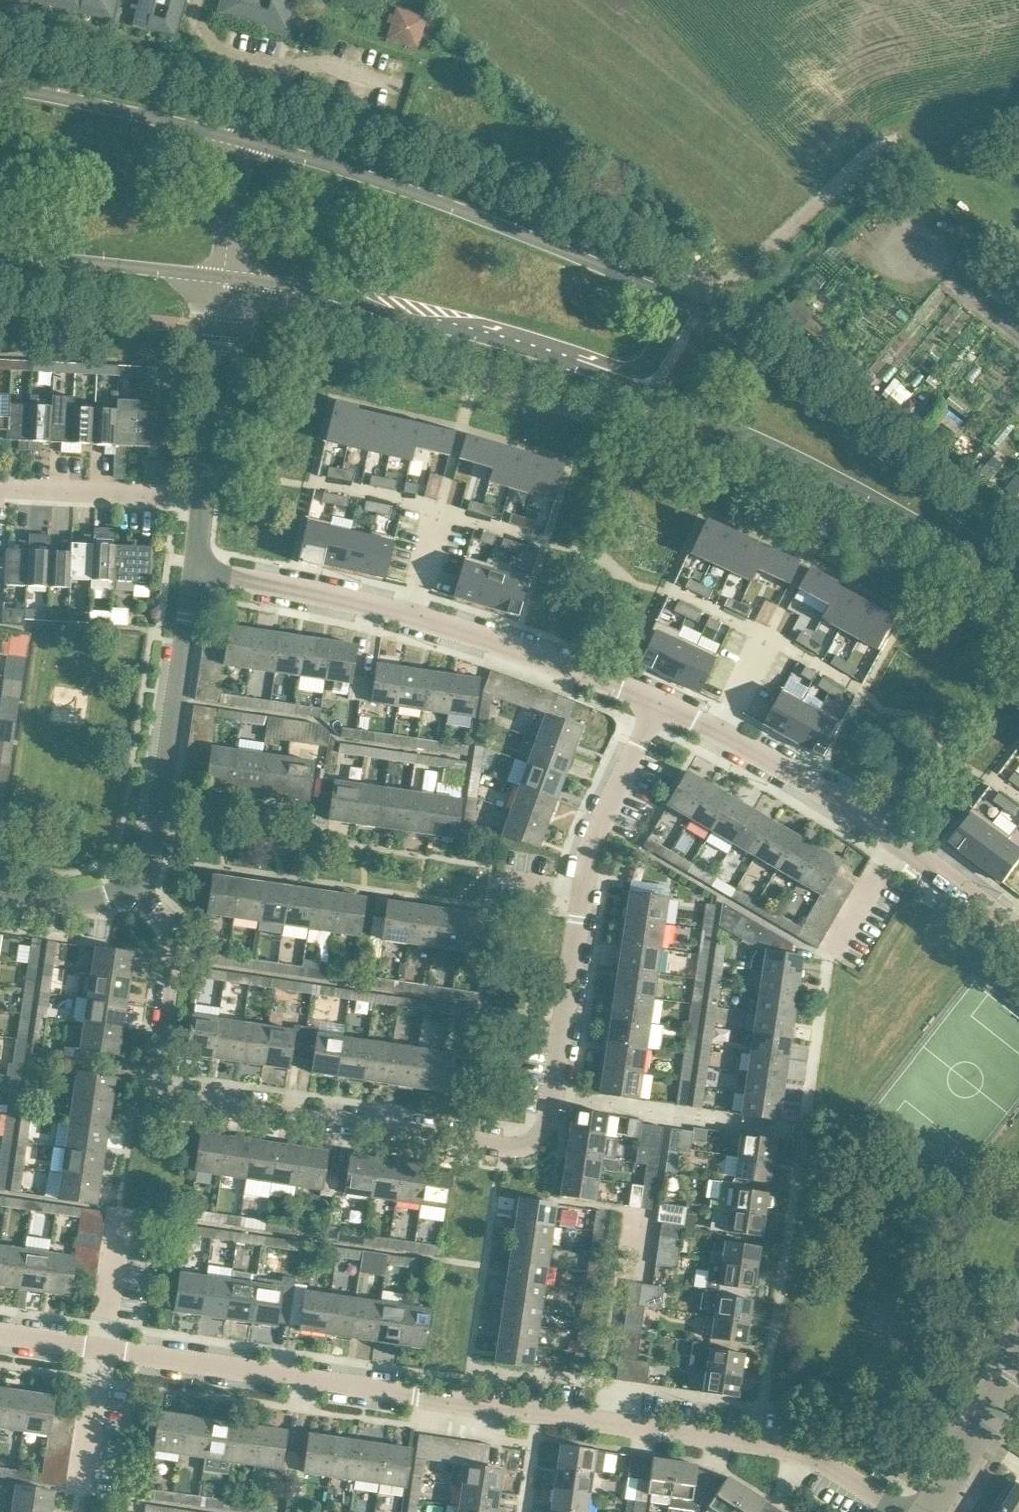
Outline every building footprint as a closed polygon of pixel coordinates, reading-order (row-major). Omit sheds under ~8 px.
[(82,0),(46,0),(45,5),(55,7),(79,13),(82,0)] [(99,1),(94,0),(82,0),(79,13),(113,22),(119,0),(99,0),(99,1)] [(132,27),(145,31),(150,15),(154,0),(140,0),(132,27)] [(150,15),(145,31),(175,39),(187,0),(172,0),(166,20),(150,15)] [(275,3),(271,2),(268,11),(241,2),(241,0),(220,0),(215,16),(290,39),(295,25),(303,0),(276,0),(275,3)] [(419,47),(425,15),(392,9),(386,40),(419,47)] [(11,370),(11,360),(0,360),(0,369),(11,370)] [(11,370),(31,371),(32,361),(11,360),(11,370)] [(31,371),(52,372),(53,363),(32,361),(31,371)] [(53,363),(52,372),(75,373),(75,366),(75,364),(53,363)] [(75,364),(75,366),(75,373),(96,374),(97,365),(75,364)] [(97,365),(96,374),(119,376),(119,366),(97,365)] [(119,376),(141,377),(141,367),(119,366),(119,376)] [(162,368),(141,367),(141,377),(162,378),(162,368)] [(6,440),(9,405),(10,396),(0,395),(0,440),(6,440)] [(29,406),(26,450),(37,451),(38,442),(48,442),(51,396),(30,395),(29,406)] [(51,396),(48,442),(62,443),(61,452),(70,453),(73,408),(74,408),(74,398),(51,396)] [(939,421),(964,435),(963,438),(976,445),(984,431),(988,433),(994,420),(953,397),(939,421)] [(124,446),(136,447),(139,402),(139,401),(117,400),(116,410),(113,455),(124,455),(124,446)] [(162,403),(139,402),(136,447),(148,447),(148,457),(169,458),(172,405),(162,405),(162,403)] [(356,411),(357,407),(334,402),(325,442),(347,447),(355,410),(356,411)] [(9,405),(6,440),(19,441),(18,450),(26,450),(29,406),(9,405)] [(73,408),(70,453),(81,453),(81,444),(92,445),(94,409),(74,408),(73,408)] [(94,409),(92,445),(105,445),(104,454),(113,455),(116,410),(94,409)] [(347,447),(368,452),(376,415),(356,411),(355,410),(347,447)] [(397,420),(376,415),(368,452),(389,456),(397,420)] [(411,461),(414,448),(413,448),(419,425),(397,420),(389,456),(411,461)] [(257,436),(259,425),(251,425),(249,435),(257,436)] [(413,448),(414,448),(448,456),(454,433),(419,425),(413,448)] [(500,447),(465,436),(458,459),(492,469),(493,469),(500,447)] [(520,453),(500,447),(493,469),(492,469),(488,482),(510,488),(520,453)] [(541,459),(520,453),(510,488),(530,495),(541,459)] [(554,502),(558,489),(556,489),(563,466),(541,459),(530,495),(554,502)] [(327,477),(340,480),(342,470),(329,467),(327,477)] [(342,470),(340,480),(352,482),(354,472),(342,470)] [(382,488),(384,478),(371,476),(369,485),(382,488)] [(382,488),(395,491),(397,481),(384,478),(382,488)] [(405,482),(403,492),(416,495),(418,485),(405,482)] [(334,505),(336,495),(323,493),(322,502),(334,505)] [(349,498),(336,495),(334,505),(347,507),(349,498)] [(364,511),(377,513),(379,504),(366,501),(364,511)] [(467,510),(467,511),(479,514),(482,505),(470,501),(467,510)] [(379,504),(377,513),(389,516),(391,506),(379,504)] [(482,505),(479,514),(491,518),(492,518),(495,509),(482,505)] [(511,514),(508,523),(520,527),(523,518),(511,514)] [(329,528),(321,564),(342,569),(350,533),(352,521),(332,517),(331,523),(330,528),(329,528)] [(329,528),(330,528),(331,523),(308,518),(297,562),(320,568),(321,564),(329,528)] [(520,527),(533,531),(536,522),(523,518),(520,527)] [(693,540),(688,552),(711,563),(726,529),(706,520),(696,541),(693,540)] [(113,591),(113,581),(115,546),(116,530),(94,528),(94,535),(91,580),(90,590),(113,591)] [(730,572),(746,538),(726,529),(711,563),(730,572)] [(495,536),(483,532),(480,541),(492,545),(495,536)] [(371,537),(370,537),(350,533),(342,569),(363,574),(371,537)] [(371,533),(370,537),(371,537),(363,574),(385,579),(385,577),(394,538),(371,533)] [(28,541),(24,586),(45,587),(48,552),(50,552),(51,536),(29,534),(29,541),(28,541)] [(69,579),(91,580),(94,535),(84,535),(84,544),(71,544),(69,579)] [(115,546),(113,581),(134,583),(134,585),(150,586),(150,585),(152,538),(127,537),(127,546),(115,546)] [(516,542),(504,539),(503,538),(500,548),(513,552),(516,542)] [(746,538),(730,572),(751,582),(756,569),(755,569),(765,547),(746,538)] [(4,585),(24,586),(28,541),(19,541),(19,550),(6,549),(4,585)] [(525,556),(528,546),(516,542),(513,552),(525,556)] [(50,552),(48,552),(45,587),(68,588),(69,579),(71,544),(62,543),(61,552),(50,552)] [(788,584),(798,563),(765,547),(755,569),(756,569),(788,584)] [(486,563),(465,557),(453,596),(453,597),(475,604),(487,564),(486,563)] [(487,564),(475,604),(495,610),(508,570),(510,566),(487,559),(486,563),(487,564)] [(829,606),(840,585),(809,568),(797,589),(828,606),(829,606)] [(524,594),(526,594),(531,577),(508,570),(495,610),(517,617),(524,594)] [(689,579),(685,588),(696,594),(701,585),(689,579)] [(696,594),(708,599),(712,590),(701,585),(696,594)] [(822,618),(841,628),(859,596),(840,585),(829,606),(828,606),(822,618)] [(878,606),(859,596),(841,628),(860,639),(878,606)] [(724,606),(724,607),(735,612),(740,603),(728,597),(724,606)] [(678,603),(678,602),(674,612),(685,617),(690,608),(678,603)] [(740,603),(735,612),(747,618),(751,609),(740,603)] [(878,606),(860,639),(882,651),(889,639),(886,638),(898,617),(878,606)] [(701,614),(701,613),(690,608),(685,617),(697,623),(701,614)] [(21,627),(23,610),(3,609),(2,625),(21,627)] [(43,621),(44,612),(40,611),(23,610),(21,627),(25,627),(25,620),(43,621)] [(43,621),(66,622),(66,613),(44,612),(43,621)] [(88,623),(88,615),(66,613),(66,622),(88,623)] [(110,624),(110,616),(94,614),(94,615),(88,615),(88,623),(110,624)] [(110,616),(110,624),(127,625),(128,616),(110,614),(110,616)] [(721,623),(709,617),(705,626),(717,632),(721,623)] [(656,621),(646,642),(648,643),(638,664),(659,674),(677,636),(678,637),(680,632),(656,621)] [(224,665),(248,669),(254,630),(230,627),(229,632),(227,632),(226,644),(225,656),(224,665)] [(205,629),(203,640),(226,644),(227,632),(206,629),(205,629)] [(280,634),(254,630),(248,669),(274,673),(280,634)] [(795,641),(806,648),(811,639),(800,632),(795,641)] [(8,656),(25,658),(28,636),(11,634),(8,656)] [(306,638),(280,634),(274,673),(300,676),(306,638)] [(678,683),(696,645),(678,637),(677,636),(659,674),(678,683)] [(301,677),(299,690),(323,694),(325,680),(326,680),(332,642),(306,638),(300,676),(301,677)] [(822,646),(811,639),(806,648),(816,654),(817,655),(822,646)] [(203,640),(202,652),(225,656),(226,644),(203,640)] [(348,644),(332,642),(326,680),(348,683),(349,684),(348,693),(347,700),(348,700),(360,702),(363,677),(351,675),(355,645),(348,644)] [(717,655),(696,645),(678,683),(699,693),(699,691),(717,655)] [(202,652),(200,664),(224,668),(224,665),(225,656),(202,652)] [(837,655),(832,664),(843,671),(847,662),(837,655)] [(8,656),(5,676),(22,679),(25,658),(8,656)] [(847,662),(843,671),(854,678),(859,669),(847,662)] [(200,664),(198,676),(222,680),(224,668),(200,664)] [(360,702),(396,707),(402,668),(377,664),(375,679),(363,677),(360,702)] [(805,666),(805,667),(800,675),(811,682),(817,673),(805,666)] [(428,672),(402,668),(396,707),(422,711),(428,672)] [(503,674),(491,670),(483,692),(483,693),(493,696),(494,697),(503,674)] [(428,672),(422,711),(448,714),(453,676),(428,672)] [(503,674),(494,697),(505,701),(514,678),(503,674)] [(2,698),(19,701),(22,679),(5,676),(2,698)] [(198,676),(197,688),(220,691),(222,680),(198,676)] [(472,718),(478,679),(453,676),(448,714),(472,718)] [(514,678),(505,701),(516,705),(525,682),(514,678)] [(824,678),(819,686),(830,693),(835,685),(824,678)] [(525,682),(516,705),(528,709),(536,686),(525,682)] [(835,685),(830,693),(841,700),(846,692),(846,691),(835,685)] [(536,686),(528,709),(539,713),(547,691),(536,686)] [(197,688),(195,700),(218,703),(220,694),(220,691),(197,688)] [(762,725),(765,727),(782,736),(800,703),(801,704),(803,700),(783,688),(763,724),(762,725)] [(547,691),(539,713),(545,715),(550,717),(558,695),(547,691)] [(482,693),(478,719),(489,721),(493,696),(483,693),(482,692),(482,693)] [(220,694),(218,703),(242,707),(244,697),(220,694)] [(244,697),(242,707),(268,711),(270,701),(244,697)] [(16,721),(19,701),(2,698),(0,710),(0,719),(16,721)] [(270,701),(268,711),(294,714),(296,705),(270,701)] [(800,703),(782,736),(801,746),(819,714),(818,713),(801,704),(800,703)] [(321,708),(296,705),(294,714),(319,718),(321,708)] [(194,706),(192,718),(216,722),(216,719),(218,709),(194,706)] [(216,719),(242,722),(243,713),(218,709),(216,719)] [(832,736),(834,737),(843,722),(820,709),(818,713),(819,714),(801,746),(821,757),(832,736)] [(243,713),(242,722),(267,726),(268,716),(243,713)] [(550,717),(545,715),(536,739),(573,752),(581,728),(550,717)] [(268,716),(267,726),(292,730),(293,720),(268,716)] [(192,718),(190,730),(214,734),(216,722),(192,718)] [(13,743),(16,721),(0,719),(0,742),(13,743)] [(478,719),(475,745),(485,746),(489,721),(478,719)] [(293,720),(292,730),(317,733),(319,724),(293,720)] [(339,730),(339,735),(339,737),(354,739),(356,730),(340,727),(339,730)] [(190,730),(189,742),(213,745),(214,734),(190,730)] [(356,730),(354,739),(390,744),(392,735),(374,733),(356,730)] [(416,748),(418,739),(392,735),(390,744),(416,748)] [(443,743),(418,739),(416,748),(442,752),(443,743)] [(573,752),(536,739),(527,763),(564,776),(573,752)] [(10,765),(13,743),(0,742),(0,763),(10,765)] [(189,742),(187,754),(211,757),(212,747),(213,745),(189,742)] [(336,752),(348,754),(364,756),(365,747),(338,743),(337,747),(336,752)] [(467,756),(468,747),(443,743),(442,752),(467,756)] [(475,745),(471,770),(481,771),(485,746),(475,745)] [(206,786),(232,789),(238,751),(212,747),(211,757),(209,769),(207,780),(206,786)] [(365,747),(364,756),(389,760),(390,751),(365,747)] [(257,793),(263,755),(238,751),(232,789),(257,793)] [(390,751),(389,760),(414,764),(415,754),(390,751)] [(187,754),(185,765),(209,769),(211,757),(187,754)] [(415,754),(414,764),(439,767),(440,758),(415,754)] [(257,793),(282,797),(288,758),(263,755),(257,793)] [(282,797),(308,801),(313,762),(288,758),(282,797)] [(440,758),(439,767),(465,771),(466,762),(440,758)] [(6,785),(10,765),(0,763),(0,784),(6,785)] [(564,776),(527,763),(519,787),(556,800),(564,776)] [(209,769),(185,765),(183,777),(207,780),(209,769)] [(471,770),(467,795),(477,797),(481,771),(471,770)] [(667,806),(688,818),(708,784),(687,772),(667,806)] [(1018,788),(1018,776),(1015,773),(1009,780),(1009,781),(1018,788)] [(334,782),(329,820),(348,823),(354,824),(360,786),(334,782)] [(730,797),(708,784),(688,818),(710,831),(730,797)] [(360,786),(354,824),(379,827),(385,789),(360,785),(360,786)] [(556,800),(519,787),(510,810),(547,824),(556,800)] [(385,789),(379,827),(404,831),(410,792),(385,789)] [(410,792),(404,831),(429,835),(435,796),(410,792)] [(1004,809),(1010,801),(1000,793),(994,801),(1004,809)] [(477,797),(467,795),(463,823),(472,824),(477,797)] [(435,796),(429,835),(455,838),(460,800),(435,796)] [(752,810),(730,797),(710,831),(733,844),(752,810)] [(1018,811),(1018,807),(1010,801),(1004,809),(1015,817),(1018,811)] [(993,823),(974,808),(963,823),(965,824),(950,843),(968,857),(993,823)] [(502,834),(502,835),(538,848),(547,824),(510,810),(502,834)] [(775,823),(752,810),(733,844),(755,857),(775,823)] [(797,836),(775,823),(755,857),(777,870),(797,836)] [(1008,840),(1009,841),(1012,837),(1010,836),(994,824),(993,823),(968,857),(986,870),(1008,840)] [(819,849),(797,836),(777,870),(800,883),(819,849)] [(665,859),(669,851),(648,838),(643,846),(665,859)] [(986,870),(1004,883),(1005,882),(1018,863),(1018,849),(1009,841),(1008,840),(986,870)] [(840,861),(819,849),(800,883),(820,895),(822,896),(822,895),(828,885),(834,875),(833,874),(840,861)] [(691,864),(669,851),(665,859),(687,872),(691,864)] [(714,877),(691,864),(687,872),(709,885),(714,877)] [(239,879),(213,875),(208,914),(233,918),(239,879)] [(834,875),(828,885),(848,896),(853,886),(834,875)] [(731,898),(736,890),(714,877),(709,885),(731,898)] [(264,883),(239,879),(233,918),(258,922),(264,883)] [(288,886),(264,883),(258,922),(283,925),(288,886)] [(842,906),(848,896),(828,885),(822,895),(842,906)] [(313,890),(288,886),(283,925),(308,929),(313,890)] [(338,894),(313,890),(308,929),(333,933),(338,894)] [(758,903),(736,890),(731,898),(754,911),(758,903)] [(629,893),(625,918),(664,924),(668,898),(629,893)] [(348,895),(338,894),(333,933),(348,935),(359,936),(364,898),(348,895)] [(822,896),(820,895),(815,904),(836,917),(842,906),(822,895),(822,896)] [(382,940),(408,944),(413,905),(388,901),(382,940)] [(750,969),(762,970),(800,976),(802,957),(791,955),(793,944),(722,903),(719,925),(759,948),(752,957),(750,969)] [(781,916),(758,903),(754,911),(776,924),(781,916)] [(706,904),(702,929),(711,931),(715,905),(706,904)] [(830,927),(836,917),(815,904),(809,915),(830,927)] [(438,909),(413,905),(408,944),(432,947),(438,909)] [(432,947),(457,951),(463,912),(438,909),(432,947)] [(489,916),(463,912),(457,951),(483,955),(489,916)] [(830,927),(809,915),(803,925),(824,937),(830,927)] [(801,928),(781,916),(776,924),(796,936),(801,928)] [(660,949),(664,924),(625,918),(622,943),(660,949)] [(817,948),(824,937),(803,925),(801,928),(796,936),(817,948)] [(708,956),(711,931),(702,929),(699,954),(708,956)] [(32,939),(28,963),(38,965),(41,940),(32,939)] [(47,941),(43,966),(53,968),(57,943),(57,942),(47,941)] [(622,943),(618,968),(657,974),(660,949),(622,943)] [(713,963),(722,965),(725,946),(716,944),(713,963)] [(130,980),(134,954),(95,948),(91,973),(130,980)] [(202,953),(201,961),(201,962),(226,966),(227,956),(202,953)] [(699,954),(695,979),(704,981),(708,956),(699,954)] [(253,960),(227,956),(226,966),(251,969),(253,960)] [(276,973),(277,964),(253,960),(251,969),(276,973)] [(38,965),(28,963),(25,989),(34,990),(38,965)] [(719,985),(722,965),(713,963),(710,984),(719,985)] [(302,967),(277,964),(276,973),(301,977),(302,967)] [(53,968),(43,966),(40,991),(49,993),(53,968)] [(326,980),(327,971),(302,967),(301,977),(326,980)] [(198,977),(199,977),(224,981),(225,972),(200,968),(198,977)] [(653,999),(657,974),(618,968),(614,993),(653,999)] [(797,997),(800,976),(762,970),(759,991),(797,997)] [(348,974),(327,971),(326,980),(363,986),(364,976),(348,974)] [(250,975),(225,972),(224,981),(249,985),(250,975)] [(91,973),(87,998),(126,1004),(130,980),(91,973)] [(249,985),(274,988),(275,979),(250,975),(249,985)] [(363,986),(401,991),(402,982),(364,976),(363,986)] [(299,982),(275,979),(274,988),(297,992),(299,982)] [(700,1006),(704,981),(695,979),(691,1004),(700,1006)] [(427,986),(402,982),(401,991),(426,995),(427,986)] [(313,984),(311,994),(349,999),(350,990),(313,984)] [(707,1004),(716,1006),(719,985),(710,984),(707,1004)] [(452,989),(427,986),(426,995),(450,999),(452,989)] [(34,990),(25,989),(21,1015),(30,1016),(34,990)] [(477,993),(452,989),(450,999),(476,1002),(477,993)] [(349,999),(373,1003),(375,994),(350,990),(349,999)] [(49,993),(40,991),(36,1016),(45,1018),(49,993)] [(797,997),(759,991),(756,1012),(794,1017),(797,997)] [(614,993),(611,1018),(649,1024),(653,999),(614,993)] [(400,997),(375,994),(373,1003),(398,1006),(400,997)] [(425,1001),(400,997),(398,1006),(423,1010),(425,1001)] [(122,1029),(126,1004),(87,998),(84,1023),(122,1029)] [(83,1027),(86,1003),(76,1000),(72,1025),(83,1027)] [(450,1005),(425,1001),(423,1010),(448,1014),(450,1005)] [(195,1003),(193,1015),(218,1019),(220,1007),(195,1003)] [(691,1004),(688,1029),(697,1031),(700,1006),(691,1004)] [(713,1026),(716,1006),(707,1004),(704,1025),(713,1026)] [(475,1008),(450,1005),(448,1014),(473,1018),(474,1018),(475,1008)] [(791,1038),(794,1017),(756,1012),(753,1032),(791,1038)] [(30,1016),(21,1015),(17,1040),(26,1042),(30,1016)] [(187,1054),(213,1058),(218,1019),(193,1016),(193,1015),(187,1054)] [(45,1018),(36,1016),(32,1041),(42,1043),(45,1018)] [(646,1048),(649,1024),(611,1018),(607,1043),(646,1048)] [(213,1058),(238,1062),(243,1023),(218,1019),(213,1058)] [(74,1047),(72,1060),(96,1063),(98,1051),(119,1055),(122,1029),(84,1023),(80,1048),(74,1047)] [(238,1062),(263,1065),(268,1027),(243,1023),(238,1062)] [(268,1027),(263,1065),(288,1069),(290,1057),(302,1059),(303,1050),(306,1033),(306,1027),(295,1025),(294,1031),(268,1027)] [(701,1046),(710,1047),(713,1026),(704,1025),(701,1046)] [(306,1033),(303,1050),(315,1052),(312,1073),(337,1076),(343,1038),(317,1035),(318,1028),(306,1027),(306,1033)] [(697,1031),(688,1029),(684,1054),(693,1056),(697,1031)] [(787,1059),(791,1038),(753,1032),(750,1053),(787,1059)] [(368,1042),(343,1038),(337,1076),(348,1078),(362,1080),(368,1042)] [(26,1042),(17,1040),(13,1066),(22,1067),(26,1042)] [(362,1080),(387,1084),(393,1045),(368,1042),(362,1080)] [(607,1043),(603,1068),(642,1073),(646,1048),(607,1043)] [(412,1087),(418,1049),(393,1045),(387,1084),(412,1087)] [(707,1068),(710,1047),(701,1046),(698,1066),(707,1068)] [(412,1087),(437,1091),(443,1052),(418,1049),(412,1087)] [(468,1056),(443,1052),(437,1091),(463,1095),(468,1056)] [(784,1079),(787,1059),(750,1053),(747,1074),(784,1079)] [(693,1056),(684,1054),(680,1079),(690,1080),(693,1056)] [(94,1075),(96,1063),(72,1060),(71,1073),(76,1074),(73,1098),(111,1104),(115,1078),(94,1075)] [(29,1064),(25,1091),(34,1093),(38,1065),(29,1064)] [(695,1087),(704,1088),(707,1068),(698,1066),(695,1087)] [(603,1068),(599,1094),(638,1099),(642,1073),(603,1068)] [(781,1100),(784,1079),(747,1074),(744,1094),(781,1100)] [(690,1080),(680,1079),(676,1105),(686,1106),(690,1080)] [(701,1108),(704,1088),(695,1087),(692,1107),(701,1108)] [(10,1088),(6,1112),(15,1114),(19,1090),(10,1088)] [(21,1116),(30,1117),(34,1093),(25,1091),(21,1116)] [(778,1120),(781,1100),(744,1094),(741,1114),(778,1120)] [(73,1098),(69,1123),(108,1129),(111,1104),(73,1098)] [(604,1137),(608,1115),(573,1110),(570,1132),(604,1137)] [(6,1112),(2,1139),(12,1140),(15,1114),(6,1112)] [(21,1116),(17,1141),(27,1142),(30,1117),(21,1116)] [(104,1154),(108,1129),(69,1123),(66,1148),(104,1154)] [(638,1146),(649,1147),(652,1125),(641,1124),(638,1146)] [(649,1147),(648,1155),(659,1157),(663,1127),(652,1125),(649,1147)] [(705,1142),(706,1129),(693,1127),(693,1131),(693,1133),(692,1140),(705,1142)] [(675,1175),(679,1152),(682,1130),(671,1128),(664,1173),(675,1175)] [(693,1131),(682,1130),(679,1152),(690,1153),(693,1133),(693,1131)] [(604,1137),(570,1132),(566,1153),(601,1158),(604,1137)] [(196,1171),(221,1175),(227,1136),(201,1133),(195,1171),(196,1171)] [(772,1161),(776,1140),(741,1134),(737,1156),(772,1161)] [(252,1140),(227,1136),(221,1175),(246,1179),(252,1140)] [(0,1153),(0,1165),(8,1166),(12,1140),(2,1139),(0,1153)] [(276,1144),(252,1140),(246,1179),(271,1183),(276,1144)] [(14,1166),(23,1167),(27,1142),(17,1141),(14,1166)] [(301,1148),(276,1144),(271,1183),(296,1186),(301,1148)] [(649,1147),(638,1146),(635,1163),(646,1165),(648,1155),(649,1147)] [(66,1148),(62,1173),(100,1179),(104,1154),(66,1148)] [(327,1151),(301,1148),(296,1186),(321,1190),(320,1195),(332,1197),(336,1174),(324,1172),(327,1151)] [(601,1158),(566,1153),(563,1175),(598,1180),(600,1168),(603,1168),(604,1171),(616,1173),(618,1161),(601,1158)] [(348,1175),(336,1174),(332,1197),(344,1199),(345,1194),(348,1195),(370,1198),(376,1158),(351,1155),(348,1174),(348,1175)] [(646,1165),(657,1166),(659,1157),(648,1155),(646,1165)] [(769,1183),(772,1161),(737,1156),(734,1178),(769,1183)] [(370,1198),(395,1201),(401,1162),(376,1158),(370,1198)] [(426,1166),(401,1162),(395,1201),(420,1205),(426,1166)] [(643,1186),(654,1188),(657,1166),(646,1165),(643,1186)] [(19,1193),(23,1167),(14,1166),(10,1192),(19,1193)] [(451,1170),(426,1166),(420,1205),(446,1208),(451,1170)] [(62,1173),(50,1172),(47,1197),(58,1199),(62,1173)] [(97,1204),(100,1179),(62,1173),(58,1199),(97,1204)] [(598,1180),(563,1175),(560,1196),(595,1201),(598,1180)] [(296,1187),(272,1184),(270,1197),(294,1200),(296,1187)] [(629,1206),(640,1208),(643,1186),(632,1184),(629,1206)] [(654,1188),(643,1186),(640,1208),(651,1210),(654,1188)] [(733,1188),(730,1210),(764,1215),(766,1207),(771,1208),(772,1196),(767,1196),(768,1193),(733,1188)] [(5,1207),(31,1210),(32,1201),(6,1197),(5,1207)] [(519,1199),(516,1218),(553,1223),(556,1204),(546,1203),(519,1199)] [(32,1201),(31,1210),(56,1214),(58,1205),(32,1201)] [(657,1221),(661,1222),(683,1225),(686,1207),(660,1204),(657,1221)] [(58,1205),(56,1214),(81,1218),(82,1208),(58,1205)] [(81,1218),(80,1220),(104,1224),(105,1212),(96,1211),(82,1208),(81,1218)] [(188,1219),(214,1223),(215,1214),(190,1210),(189,1217),(188,1219)] [(596,1210),(594,1229),(603,1231),(606,1212),(596,1210)] [(764,1215),(730,1210),(726,1232),(761,1237),(764,1215)] [(215,1214),(214,1223),(239,1226),(240,1217),(215,1214)] [(240,1217),(239,1226),(264,1230),(265,1221),(240,1217)] [(550,1244),(553,1223),(516,1218),(513,1238),(550,1244)] [(102,1235),(104,1224),(80,1220),(78,1232),(102,1235)] [(265,1221),(264,1230),(289,1234),(290,1225),(265,1221)] [(683,1225),(661,1222),(659,1238),(681,1241),(683,1225)] [(186,1234),(212,1238),(213,1229),(187,1225),(186,1234)] [(290,1225),(289,1234),(314,1237),(315,1229),(290,1225)] [(213,1229),(212,1238),(237,1242),(238,1233),(213,1229)] [(594,1229),(591,1250),(600,1251),(603,1231),(594,1229)] [(102,1235),(78,1232),(77,1244),(100,1247),(102,1235)] [(339,1232),(338,1241),(363,1245),(365,1236),(339,1232)] [(238,1233),(237,1242),(262,1246),(263,1236),(238,1233)] [(27,1236),(25,1249),(51,1253),(53,1240),(27,1236)] [(263,1236),(262,1246),(287,1249),(289,1240),(263,1236)] [(365,1236),(363,1245),(388,1249),(390,1240),(365,1236)] [(513,1238),(510,1259),(547,1264),(550,1244),(513,1238)] [(679,1257),(681,1241),(659,1238),(657,1254),(679,1257)] [(390,1240),(388,1249),(413,1253),(415,1243),(390,1240)] [(710,1252),(709,1261),(757,1268),(760,1246),(725,1241),(723,1254),(710,1252)] [(440,1247),(415,1243),(413,1253),(439,1257),(440,1247)] [(98,1259),(100,1247),(77,1244),(75,1256),(98,1259)] [(312,1244),(311,1253),(336,1257),(338,1247),(312,1244)] [(0,1246),(0,1285),(19,1288),(21,1275),(25,1250),(0,1246)] [(338,1247),(336,1257),(361,1261),(363,1252),(363,1251),(338,1247)] [(19,1288),(45,1292),(47,1279),(50,1253),(25,1250),(21,1275),(19,1288)] [(591,1250),(588,1270),(597,1272),(600,1251),(591,1250)] [(363,1252),(361,1261),(386,1264),(387,1256),(363,1252)] [(47,1279),(45,1292),(69,1296),(71,1279),(73,1267),(75,1257),(50,1253),(47,1279)] [(679,1257),(657,1254),(655,1265),(677,1268),(679,1257)] [(388,1255),(386,1264),(411,1268),(413,1258),(388,1255)] [(75,1256),(75,1257),(73,1267),(97,1271),(98,1259),(75,1256)] [(413,1258),(411,1268),(436,1272),(437,1272),(438,1262),(413,1258)] [(544,1285),(547,1264),(510,1259),(507,1279),(544,1285)] [(719,1290),(720,1285),(753,1290),(757,1268),(709,1261),(705,1288),(719,1290)] [(97,1271),(73,1267),(71,1279),(95,1283),(97,1271)] [(588,1270),(585,1291),(594,1292),(597,1272),(588,1270)] [(175,1311),(200,1315),(206,1277),(180,1273),(175,1311)] [(231,1280),(206,1277),(200,1315),(225,1319),(231,1280)] [(507,1279),(504,1300),(541,1305),(544,1285),(507,1279)] [(225,1319),(250,1323),(256,1284),(231,1280),(225,1319)] [(291,1308),(294,1283),(283,1281),(282,1288),(256,1284),(250,1323),(276,1326),(279,1306),(291,1308)] [(623,1331),(640,1333),(644,1306),(638,1306),(641,1284),(630,1282),(623,1331)] [(291,1308),(289,1324),(300,1326),(300,1330),(325,1334),(331,1295),(306,1291),(307,1285),(294,1283),(291,1308)] [(664,1287),(652,1285),(641,1284),(638,1306),(644,1306),(660,1309),(664,1287)] [(585,1291),(582,1311),(591,1313),(594,1292),(585,1291)] [(704,1294),(702,1309),(715,1311),(714,1317),(749,1322),(752,1300),(717,1295),(717,1296),(704,1294)] [(348,1337),(350,1337),(356,1298),(348,1297),(331,1295),(325,1334),(348,1337)] [(375,1341),(380,1302),(356,1298),(350,1337),(375,1341)] [(538,1326),(541,1305),(504,1300),(501,1320),(538,1326)] [(375,1341),(400,1345),(405,1306),(380,1302),(375,1341)] [(431,1310),(405,1306),(400,1345),(425,1348),(431,1310)] [(582,1311),(579,1332),(588,1333),(591,1313),(582,1311)] [(745,1344),(749,1322),(714,1317),(711,1339),(745,1344)] [(501,1320),(498,1341),(535,1347),(538,1326),(501,1320)] [(636,1360),(640,1333),(623,1331),(616,1380),(627,1381),(630,1359),(636,1360)] [(579,1332),(576,1352),(585,1354),(588,1333),(579,1332)] [(532,1367),(535,1347),(498,1341),(495,1361),(532,1367)] [(706,1370),(741,1376),(744,1354),(710,1349),(711,1344),(693,1341),(690,1368),(706,1370)] [(573,1373),(582,1374),(585,1354),(576,1352),(573,1373)] [(627,1381),(646,1384),(649,1362),(636,1360),(630,1359),(627,1381)] [(706,1370),(703,1392),(737,1398),(741,1376),(706,1370)] [(4,1389),(0,1417),(0,1429),(24,1432),(30,1393),(4,1389)] [(54,1396),(30,1393),(24,1432),(48,1436),(50,1424),(52,1412),(54,1396)] [(928,1424),(930,1420),(933,1416),(935,1412),(927,1407),(920,1419),(928,1424)] [(52,1412),(50,1424),(74,1428),(75,1416),(52,1412)] [(154,1451),(180,1454),(185,1416),(160,1412),(154,1451)] [(210,1419),(185,1416),(180,1454),(205,1458),(210,1419)] [(205,1458),(203,1470),(228,1474),(230,1462),(235,1423),(210,1419),(205,1458)] [(260,1427),(235,1423),(230,1462),(254,1465),(260,1427)] [(72,1440),(74,1428),(50,1424),(48,1436),(72,1440)] [(286,1430),(260,1427),(254,1465),(279,1469),(279,1474),(291,1476),(295,1453),(283,1451),(286,1430)] [(306,1454),(295,1453),(291,1476),(304,1478),(304,1473),(329,1477),(335,1438),(310,1434),(306,1454)] [(419,1434),(416,1457),(425,1458),(427,1458),(431,1436),(419,1434)] [(70,1452),(72,1440),(48,1436),(47,1448),(70,1452)] [(431,1436),(427,1458),(439,1460),(443,1438),(431,1436)] [(348,1440),(335,1438),(329,1477),(348,1479),(354,1480),(360,1441),(348,1440)] [(443,1438),(439,1460),(451,1462),(454,1439),(443,1438)] [(454,1439),(451,1462),(463,1464),(466,1441),(454,1439)] [(379,1484),(385,1445),(360,1441),(354,1480),(379,1484)] [(466,1441),(463,1464),(466,1464),(466,1465),(474,1466),(478,1443),(466,1441)] [(490,1445),(478,1443),(474,1466),(486,1468),(490,1445)] [(405,1488),(410,1449),(385,1445),(379,1484),(405,1488)] [(560,1445),(557,1466),(593,1472),(602,1473),(606,1452),(560,1445)] [(68,1463),(70,1452),(47,1448),(45,1460),(68,1463)] [(630,1455),(627,1477),(637,1479),(640,1457),(630,1455)] [(416,1457),(413,1477),(422,1479),(425,1458),(416,1457)] [(640,1457),(637,1479),(649,1481),(647,1494),(651,1494),(650,1501),(667,1504),(673,1461),(652,1458),(640,1457)] [(67,1475),(68,1463),(45,1460),(43,1471),(67,1475)] [(700,1502),(710,1474),(697,1469),(697,1465),(673,1461),(667,1504),(667,1507),(697,1511),(700,1502)] [(486,1468),(474,1466),(466,1465),(463,1485),(500,1490),(502,1470),(486,1468)] [(557,1466),(554,1487),(590,1492),(593,1472),(557,1466)] [(17,1480),(18,1470),(0,1467),(0,1477),(17,1480)] [(18,1470),(17,1480),(42,1483),(43,1474),(18,1470)] [(65,1487),(65,1486),(67,1475),(43,1471),(43,1474),(42,1483),(65,1487)] [(700,1502),(716,1511),(730,1511),(745,1488),(727,1477),(724,1480),(710,1474),(700,1502)] [(413,1477),(410,1498),(419,1499),(422,1479),(413,1477)] [(634,1499),(646,1500),(647,1494),(649,1481),(637,1479),(634,1499)] [(999,1506),(1010,1511),(1018,1511),(1018,1485),(1013,1481),(1007,1491),(1008,1491),(999,1506)] [(500,1490),(463,1485),(460,1505),(496,1511),(500,1490)] [(16,1511),(51,1511),(54,1491),(15,1486),(12,1511),(16,1511)] [(590,1492),(554,1487),(551,1508),(576,1511),(587,1511),(590,1492)] [(730,1511),(770,1511),(773,1506),(745,1488),(730,1511)] [(173,1502),(174,1493),(148,1489),(147,1498),(173,1502)] [(173,1502),(197,1506),(199,1496),(174,1493),(173,1502)] [(224,1500),(199,1496),(197,1506),(222,1510),(224,1500)] [(408,1511),(417,1511),(419,1499),(410,1498),(408,1511)] [(632,1511),(644,1511),(646,1500),(634,1499),(632,1511)] [(238,1511),(248,1511),(249,1503),(224,1500),(222,1510),(238,1511)] [(249,1503),(248,1511),(275,1511),(276,1507),(249,1503)]
